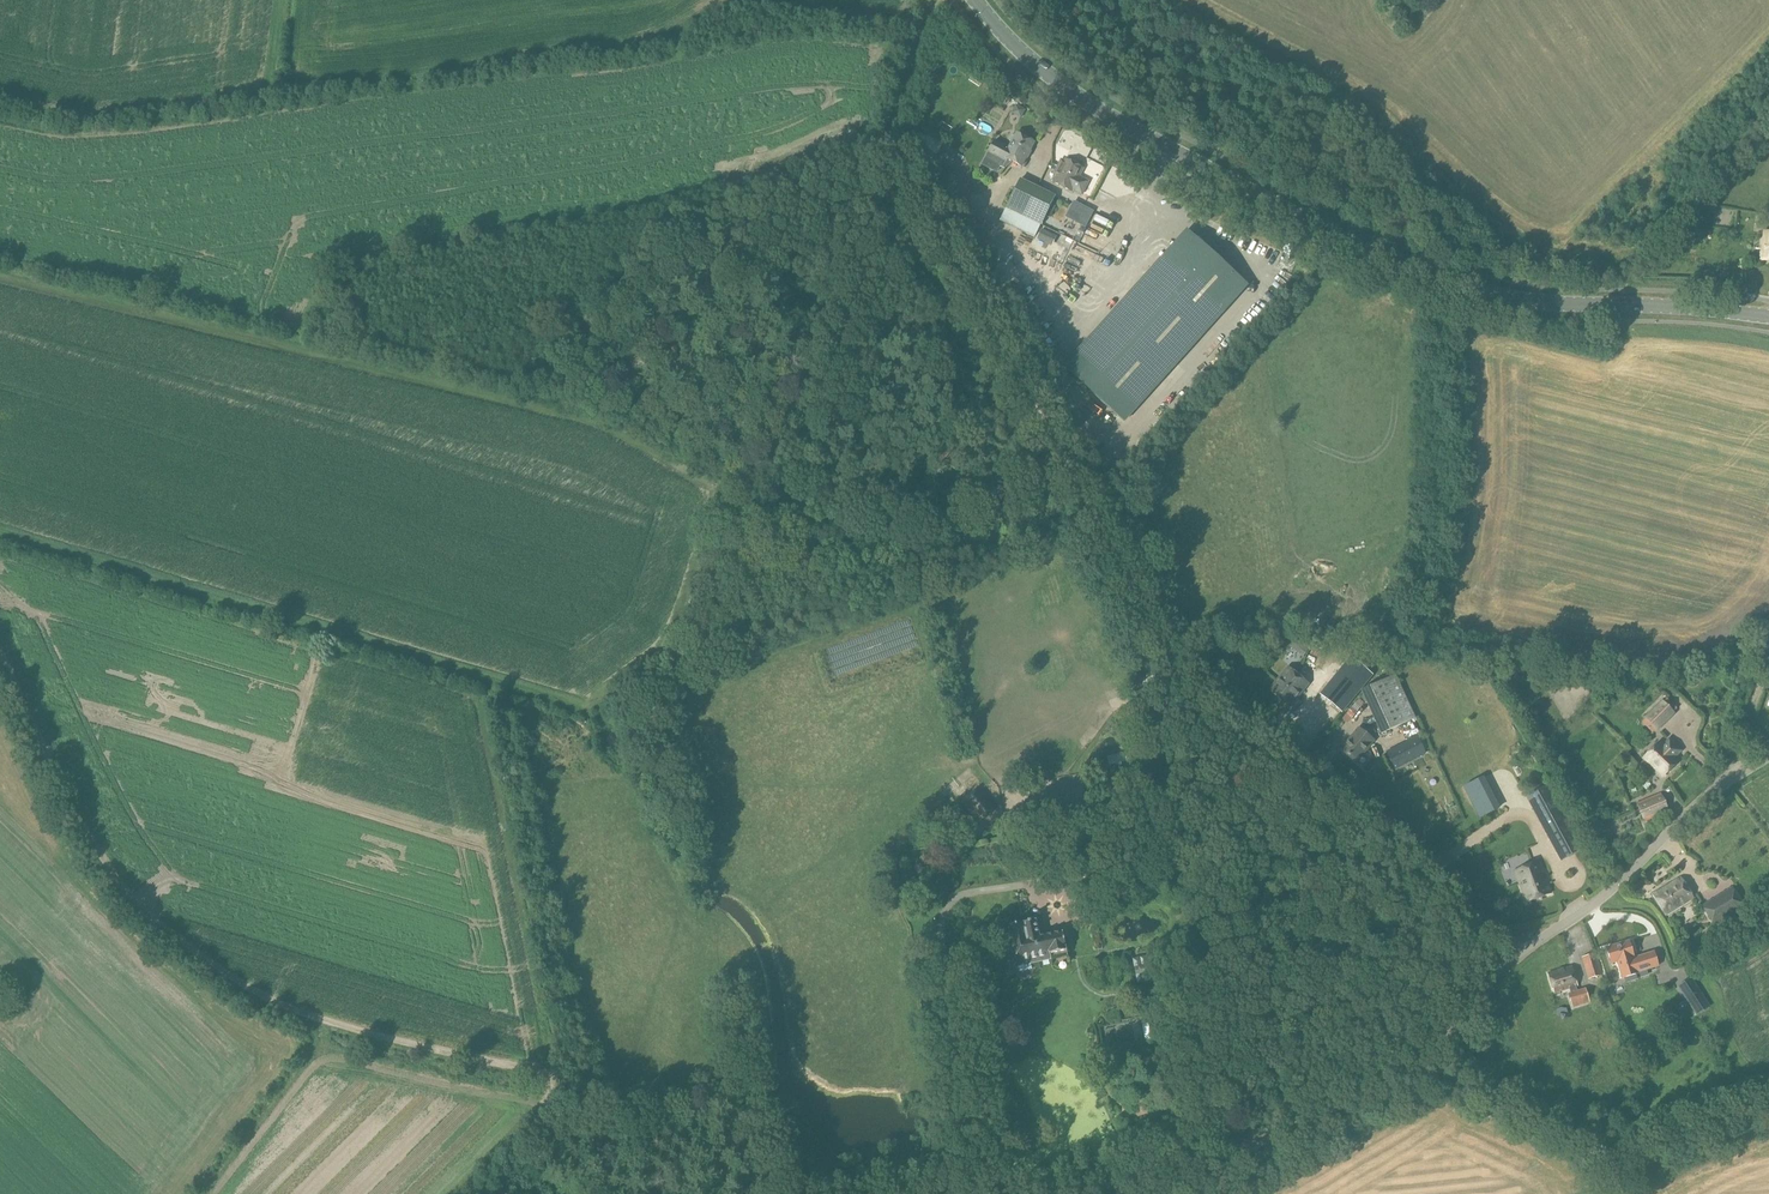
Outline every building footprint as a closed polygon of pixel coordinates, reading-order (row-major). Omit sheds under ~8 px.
[(1010,161),(1023,167),(1034,143),(1016,135),(1009,149),(998,143),(992,155),(990,154),(987,160),(1003,169),(1007,163),(1010,161)] [(1079,176),(1083,169),(1066,160),(1065,162),(1061,161),(1054,174),(1058,176),(1054,183),(1072,192),(1073,190),(1081,194),(1088,181),(1079,176)] [(1035,238),(1055,197),(1019,180),(1000,221),(1035,238)] [(1073,202),(1066,217),(1086,227),(1093,212),(1073,202)] [(1058,223),(1061,217),(1052,213),(1049,219),(1058,223)] [(1042,229),(1037,239),(1052,247),(1057,237),(1042,229)] [(1058,262),(1079,261),(1079,251),(1077,251),(1077,235),(1057,235),(1058,262)] [(1123,420),(1245,283),(1191,235),(1069,371),(1123,420)] [(1146,236),(1136,250),(1143,254),(1152,240),(1146,236)] [(1053,268),(1051,273),(1065,280),(1068,275),(1053,268)] [(1222,337),(1219,342),(1228,348),(1232,343),(1222,337)] [(1100,453),(1103,445),(1096,442),(1093,450),(1100,453)] [(1761,632),(1768,638),(1768,625),(1767,623),(1761,632)] [(1294,640),(1289,646),(1296,652),(1303,643),(1298,638),(1296,637),(1294,640)] [(1350,656),(1319,694),(1342,713),(1373,675),(1350,656)] [(1290,707),(1307,684),(1288,669),(1270,691),(1290,707)] [(1384,733),(1416,719),(1397,676),(1365,690),(1384,733)] [(1673,713),(1661,701),(1644,719),(1657,731),(1673,713)] [(1324,742),(1341,719),(1325,707),(1307,730),(1324,742)] [(1356,764),(1375,741),(1358,727),(1339,750),(1356,764)] [(1416,736),(1386,752),(1395,769),(1425,753),(1416,736)] [(1657,745),(1644,758),(1663,777),(1676,764),(1670,758),(1673,755),(1674,757),(1679,752),(1669,742),(1662,749),(1657,745)] [(1471,781),(1482,814),(1503,807),(1491,774),(1471,781)] [(1560,859),(1582,847),(1548,785),(1526,797),(1560,859)] [(1643,819),(1665,811),(1659,796),(1637,804),(1643,819)] [(1092,837),(1104,835),(1102,825),(1091,827),(1092,837)] [(1097,857),(1108,855),(1106,845),(1095,848),(1097,857)] [(1514,871),(1526,902),(1551,893),(1545,879),(1547,878),(1545,871),(1542,872),(1539,862),(1514,871)] [(1667,915),(1692,899),(1680,879),(1654,896),(1667,915)] [(1714,922),(1743,906),(1733,890),(1705,907),(1714,922)] [(1039,937),(1035,920),(1023,923),(1009,926),(1016,959),(1017,966),(1051,959),(1050,954),(1066,950),(1065,946),(1063,932),(1039,937)] [(1653,951),(1634,956),(1629,941),(1606,947),(1611,963),(1617,962),(1622,978),(1638,973),(1637,972),(1657,966),(1653,951)] [(1595,953),(1581,958),(1588,979),(1602,975),(1595,953)] [(1137,982),(1158,979),(1154,955),(1133,958),(1137,982)] [(1577,991),(1576,986),(1577,986),(1571,966),(1549,973),(1555,992),(1569,988),(1571,993),(1568,994),(1572,1007),(1589,1002),(1585,988),(1577,991)] [(1695,984),(1682,993),(1696,1014),(1709,1006),(1695,984)]
